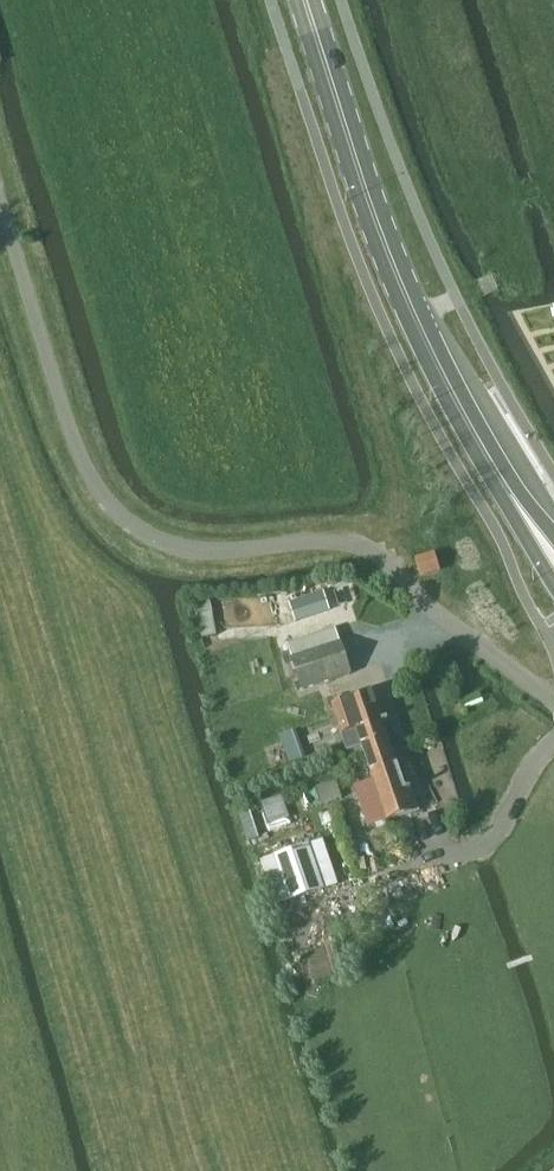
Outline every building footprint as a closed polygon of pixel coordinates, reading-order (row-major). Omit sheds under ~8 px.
[(422,579),(441,574),(435,554),(416,560),(422,579)] [(330,614),(323,593),(290,604),(296,624),(330,614)] [(351,675),(340,642),(290,658),(301,692),(351,675)] [(367,759),(391,751),(372,692),(332,705),(347,752),(363,747),(367,759)] [(404,790),(391,751),(367,759),(374,780),(356,786),(369,826),(417,810),(409,788),(404,790)] [(324,840),(273,857),(288,903),(337,887),(339,886),(324,840)]
